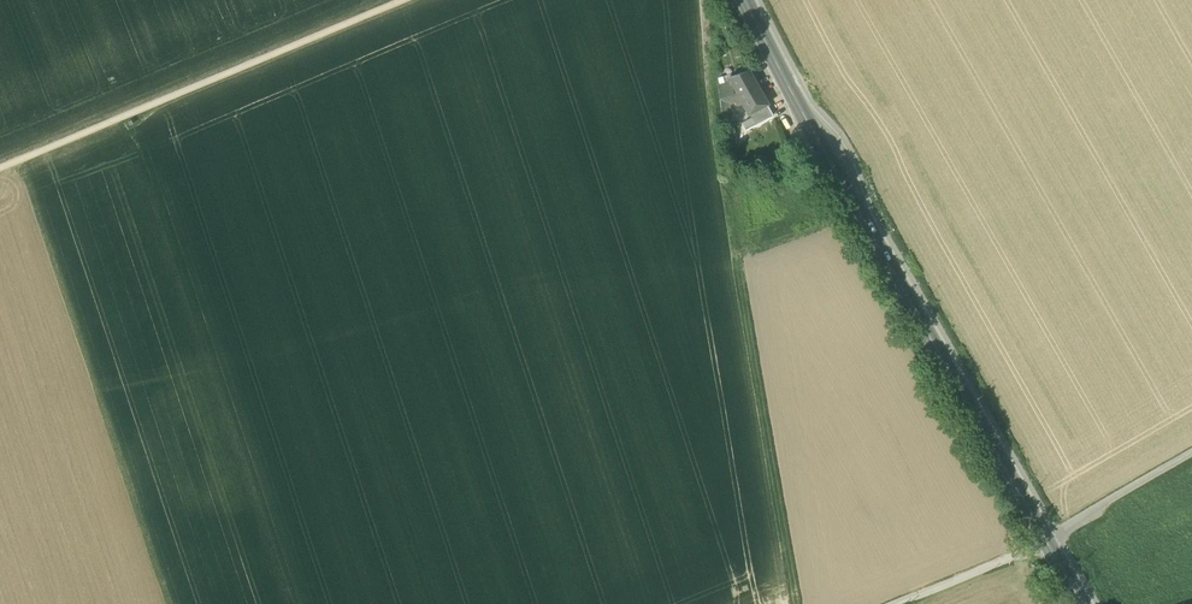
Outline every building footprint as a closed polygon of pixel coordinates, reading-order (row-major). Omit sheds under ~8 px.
[(743,102),(750,114),(767,104),(768,104),(759,89),(749,71),(730,77),(739,93),(735,95),(734,95),(735,99),(736,102),(737,105),(743,102)] [(719,92),(724,127),(732,126),(730,109),(730,104),(736,102),(735,99),(734,95),(735,95),(732,88),(723,91),(722,88),(719,89),(719,92)] [(773,115),(767,104),(750,114),(752,118),(743,122),(746,129),(755,125),(773,115)]
